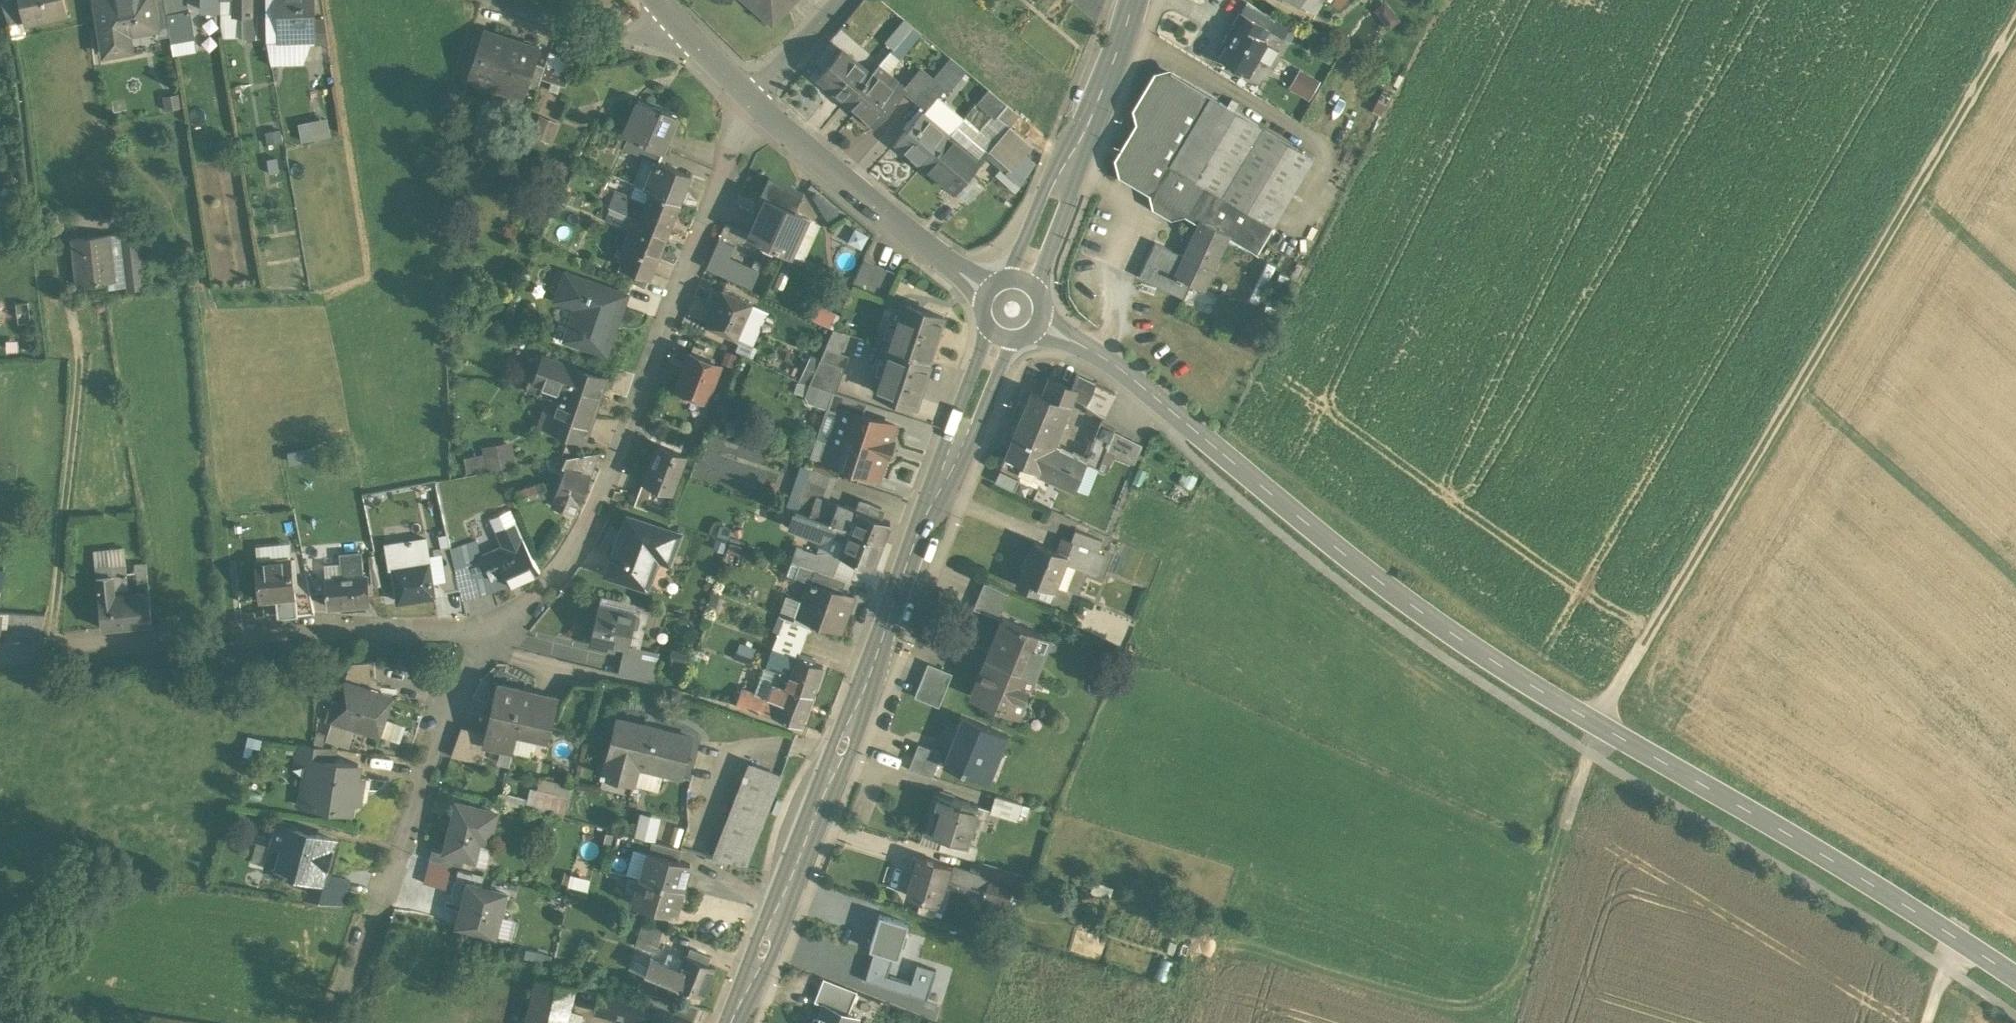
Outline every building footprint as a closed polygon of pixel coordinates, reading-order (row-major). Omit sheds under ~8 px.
[(10,21),(24,18),(21,0),(3,0),(10,21)] [(24,18),(68,9),(66,0),(21,0),(24,18)] [(157,34),(171,32),(166,0),(97,0),(98,10),(99,10),(103,30),(102,31),(105,50),(128,47),(125,30),(140,28),(140,24),(155,21),(157,34)] [(187,0),(166,0),(171,32),(174,52),(196,47),(190,6),(188,7),(187,0)] [(266,0),(254,0),(254,10),(242,10),(243,35),(267,35),(266,0)] [(279,0),(266,0),(267,35),(267,38),(280,37),(279,0)] [(280,37),(313,37),(313,17),(308,17),(308,0),(279,0),(280,37)] [(795,0),(743,0),(772,26),(795,0)] [(1389,0),(1378,8),(1392,26),(1403,18),(1389,0)] [(1262,26),(1241,13),(1225,41),(1229,43),(1221,58),(1247,73),(1265,42),(1256,36),(1262,26)] [(884,40),(892,47),(911,24),(903,17),(884,40)] [(892,47),(890,49),(900,58),(921,32),(911,24),(892,47)] [(538,47),(485,29),(468,78),(521,96),(525,83),(533,61),(538,47)] [(870,73),(841,49),(817,76),(846,101),(870,73)] [(574,59),(549,51),(544,65),(540,77),(565,85),(574,59)] [(950,56),(933,76),(946,87),(944,89),(948,92),(966,70),(950,56)] [(533,61),(525,83),(537,87),(540,77),(544,65),(533,61)] [(901,94),(910,102),(933,76),(920,66),(898,92),(901,94)] [(1313,97),(1323,76),(1301,66),(1291,87),(1313,97)] [(870,73),(846,101),(875,125),(901,94),(898,92),(872,70),(870,73)] [(910,102),(921,111),(923,113),(938,95),(939,96),(944,89),(946,87),(933,76),(910,102)] [(1311,159),(1167,77),(1155,79),(1134,113),(1138,128),(1118,163),(1122,181),(1145,193),(1148,206),(1166,215),(1177,213),(1196,222),(1225,237),(1254,252),(1311,159)] [(331,83),(315,85),(318,103),(312,104),(316,126),(337,122),(331,83)] [(1006,104),(988,88),(976,102),(991,115),(994,118),(996,115),(1006,104)] [(938,95),(923,113),(949,135),(963,118),(963,117),(939,96),(938,95)] [(659,110),(637,100),(622,133),(628,136),(662,151),(670,134),(663,131),(671,113),(660,108),(659,110)] [(542,109),(531,129),(551,140),(562,119),(542,109)] [(923,113),(921,111),(895,141),(923,165),(949,135),(923,113)] [(949,135),(923,165),(953,191),(982,158),(989,148),(989,149),(1009,126),(996,115),(994,118),(991,115),(978,131),(963,118),(949,135)] [(1030,145),(1009,126),(989,149),(1006,164),(1001,169),(1010,177),(1018,184),(1033,161),(1024,152),(1030,145)] [(662,151),(628,136),(623,148),(655,163),(658,164),(663,152),(662,151)] [(658,164),(655,163),(645,189),(649,191),(679,204),(690,177),(658,164)] [(760,206),(745,238),(792,259),(793,256),(809,220),(810,218),(796,211),(803,194),(769,177),(757,204),(760,206)] [(1018,184),(1010,177),(1006,182),(1015,189),(1018,184)] [(609,208),(638,220),(649,191),(645,189),(623,180),(618,193),(616,192),(609,208)] [(679,204),(649,191),(638,220),(668,232),(679,204)] [(633,230),(638,220),(609,208),(604,220),(621,227),(622,226),(633,230)] [(668,232),(638,220),(633,230),(619,265),(624,267),(649,277),(668,232)] [(809,220),(793,256),(803,261),(820,225),(809,220)] [(1225,237),(1196,222),(1182,255),(1154,243),(1139,276),(1185,298),(1192,283),(1204,288),(1225,237)] [(136,228),(123,230),(129,284),(142,282),(136,228)] [(123,230),(110,232),(115,276),(116,285),(129,284),(123,230)] [(110,231),(72,235),(78,281),(115,276),(110,232),(110,231)] [(705,271),(751,291),(759,273),(729,259),(733,252),(717,245),(705,271)] [(896,274),(864,260),(853,284),(886,298),(896,274)] [(649,277),(624,267),(619,278),(643,291),(649,277)] [(625,297),(608,290),(609,287),(564,271),(556,295),(575,301),(563,338),(606,353),(625,297)] [(721,290),(704,328),(736,342),(753,304),(721,290)] [(943,316),(902,302),(888,346),(890,347),(928,360),(943,316)] [(810,318),(834,328),(840,314),(817,303),(810,318)] [(725,352),(696,340),(690,355),(720,367),(725,352)] [(826,346),(820,358),(845,366),(849,354),(826,346)] [(928,360),(890,347),(875,391),(915,404),(930,360),(928,360)] [(690,355),(676,390),(678,391),(677,392),(680,398),(686,400),(691,398),(692,396),(706,402),(720,367),(690,355)] [(603,378),(543,357),(536,379),(562,388),(550,423),(583,435),(599,390),(603,378)] [(833,391),(836,392),(845,366),(820,358),(809,383),(833,391)] [(631,375),(607,367),(603,378),(599,390),(623,398),(631,375)] [(1094,382),(1077,374),(1070,388),(1069,390),(1085,400),(1094,382)] [(1042,395),(1032,391),(1005,456),(1038,471),(1049,444),(1069,390),(1070,388),(1049,379),(1042,395)] [(1116,392),(1094,382),(1085,400),(1083,405),(1104,418),(1116,392)] [(836,392),(833,391),(827,408),(840,412),(842,407),(863,413),(867,402),(836,392)] [(863,413),(842,407),(840,412),(830,442),(836,444),(830,461),(878,477),(885,456),(887,457),(893,440),(890,439),(895,424),(863,413)] [(1083,459),(1082,464),(1097,469),(1104,451),(1112,429),(1113,427),(1098,421),(1083,459)] [(719,451),(710,474),(759,493),(774,453),(709,428),(702,445),(719,451)] [(1142,444),(1112,429),(1104,451),(1134,462),(1142,444)] [(482,445),(486,469),(517,463),(513,439),(482,445)] [(1083,459),(1049,444),(1038,471),(1072,487),(1082,464),(1083,459)] [(685,456),(659,447),(651,468),(649,467),(643,484),(671,494),(685,456)] [(569,456),(566,465),(591,475),(598,454),(569,456)] [(785,506),(795,509),(829,522),(837,502),(828,499),(836,476),(799,464),(785,506)] [(591,475),(566,465),(555,492),(554,492),(550,504),(574,513),(578,502),(581,503),(591,475)] [(1000,470),(994,482),(1013,491),(1019,480),(1000,470)] [(515,489),(519,502),(542,494),(540,488),(544,487),(542,480),(515,489)] [(671,494),(643,484),(634,507),(665,518),(673,495),(671,494)] [(837,502),(829,522),(882,541),(884,542),(891,522),(877,517),(881,508),(862,501),(859,510),(837,502)] [(795,509),(782,506),(778,515),(791,520),(795,509)] [(829,522),(795,509),(791,520),(789,526),(814,535),(818,527),(838,534),(832,551),(872,566),(882,541),(829,522)] [(680,536),(628,519),(606,575),(639,586),(652,549),(672,556),(680,536)] [(502,544),(522,536),(516,521),(496,529),(502,544)] [(1095,537),(1072,527),(1067,541),(1089,550),(1095,537)] [(392,564),(429,559),(428,556),(425,535),(383,541),(387,565),(392,564)] [(539,573),(522,536),(502,544),(480,554),(491,580),(503,574),(509,586),(539,573)] [(469,541),(451,547),(455,569),(463,603),(483,598),(510,588),(509,586),(503,574),(491,580),(480,554),(476,538),(469,541)] [(1067,541),(1061,539),(1056,552),(1066,556),(1063,564),(1096,578),(1105,557),(1089,550),(1067,541)] [(1056,552),(1032,542),(1014,587),(1032,596),(1035,588),(1051,594),(1063,564),(1066,556),(1056,552)] [(229,552),(230,563),(246,562),(245,551),(229,552)] [(362,551),(340,553),(342,578),(326,579),(327,593),(328,608),(345,606),(345,600),(369,598),(367,575),(364,575),(362,551)] [(440,554),(428,556),(429,559),(432,582),(444,581),(440,554)] [(310,595),(327,593),(326,579),(323,555),(303,557),(310,595)] [(291,557),(255,560),(259,600),(295,597),(291,557)] [(429,559),(392,564),(397,601),(434,596),(432,582),(429,559)] [(137,594),(149,593),(146,562),(135,563),(137,594)] [(96,566),(97,576),(113,574),(126,573),(125,563),(96,566)] [(84,590),(99,588),(97,576),(96,566),(81,568),(84,590)] [(845,579),(815,569),(810,581),(841,592),(845,579)] [(116,596),(128,595),(126,573),(113,574),(116,596)] [(100,597),(116,596),(113,574),(97,576),(99,588),(100,597)] [(841,592),(810,581),(798,615),(840,630),(852,596),(841,592)] [(1007,594),(985,583),(975,608),(997,617),(1007,594)] [(1047,602),(1051,594),(1035,588),(1032,596),(1047,602)] [(116,596),(100,597),(102,630),(152,625),(149,593),(137,594),(128,595),(116,596)] [(635,616),(598,608),(589,647),(608,651),(609,645),(626,649),(628,649),(628,648),(635,616)] [(6,635),(40,638),(44,617),(8,612),(6,635)] [(1127,628),(1094,612),(1088,623),(1121,639),(1127,628)] [(808,627),(785,618),(778,633),(803,642),(808,627)] [(1050,636),(1003,618),(987,657),(1034,675),(1050,636)] [(772,649),(798,658),(803,642),(778,633),(772,649)] [(628,649),(626,649),(623,661),(649,667),(652,653),(628,648),(628,649)] [(776,671),(772,683),(786,688),(798,658),(772,649),(765,667),(776,671)] [(812,657),(803,654),(801,658),(798,658),(786,688),(812,696),(823,666),(811,662),(812,657)] [(1034,675),(987,657),(982,669),(981,668),(978,676),(979,677),(971,694),(1018,713),(1024,700),(1029,702),(1035,688),(1029,686),(1034,675)] [(649,667),(623,661),(620,677),(646,683),(649,667)] [(952,673),(927,663),(914,697),(938,706),(952,673)] [(349,665),(344,681),(370,690),(374,680),(371,664),(349,665)] [(370,690),(344,681),(331,720),(379,736),(392,697),(370,690)] [(772,683),(766,698),(772,700),(772,698),(781,701),(786,688),(772,683)] [(535,695),(497,687),(490,721),(491,721),(487,739),(485,748),(512,754),(512,752),(507,751),(511,734),(547,742),(556,700),(554,699),(553,701),(534,697),(535,695)] [(786,688),(781,701),(772,698),(772,700),(766,716),(801,726),(812,696),(786,688)] [(747,711),(766,716),(772,700),(766,698),(759,695),(753,693),(747,711)] [(963,717),(942,766),(961,774),(962,772),(986,782),(986,781),(980,778),(991,751),(998,753),(1006,735),(963,717)] [(643,728),(617,721),(602,778),(633,786),(638,768),(681,778),(691,737),(643,726),(643,728)] [(487,739),(460,733),(450,760),(481,767),(485,748),(487,739)] [(334,749),(300,744),(297,760),(309,761),(309,759),(332,762),(334,749)] [(940,754),(917,745),(906,772),(930,779),(940,754)] [(332,762),(309,759),(309,761),(306,780),(314,792),(312,808),(349,814),(351,802),(358,804),(361,780),(356,780),(358,767),(332,762)] [(748,762),(711,857),(747,866),(782,776),(748,762)] [(529,792),(525,810),(531,811),(536,794),(529,792)] [(967,846),(980,806),(935,792),(923,830),(922,832),(948,840),(967,846)] [(567,801),(536,794),(531,811),(562,819),(567,801)] [(1020,806),(994,798),(990,812),(1016,819),(1020,806)] [(777,799),(772,812),(778,814),(782,801),(777,799)] [(496,815),(456,805),(444,854),(444,855),(464,860),(474,862),(481,833),(491,835),(496,815)] [(643,811),(638,833),(658,837),(663,815),(643,811)] [(922,832),(923,830),(908,825),(904,840),(944,852),(948,840),(922,832)] [(316,836),(295,830),(295,832),(277,827),(271,846),(274,851),(269,867),(302,877),(304,877),(304,875),(324,881),(325,875),(335,840),(316,835),(316,836)] [(659,844),(656,856),(677,861),(680,850),(659,844)] [(464,860),(444,855),(444,854),(432,850),(429,863),(461,872),(464,860)] [(656,856),(649,854),(645,868),(650,869),(647,881),(681,889),(688,864),(677,861),(656,856)] [(949,866),(918,857),(907,895),(938,905),(949,866)] [(972,860),(968,871),(989,877),(994,879),(997,868),(972,860)] [(968,871),(952,866),(948,881),(984,893),(989,877),(968,871)] [(348,882),(325,875),(324,881),(304,875),(304,877),(302,877),(299,888),(308,891),(305,902),(340,907),(348,882)] [(570,877),(567,886),(587,892),(589,883),(570,877)] [(994,879),(989,877),(984,893),(982,902),(1005,909),(1012,885),(994,879)] [(681,889),(647,881),(644,892),(638,891),(634,904),(674,914),(681,889)] [(506,895),(467,885),(455,929),(495,939),(506,895)] [(567,886),(564,898),(584,903),(587,892),(567,886)] [(908,923),(879,914),(869,948),(874,950),(893,956),(897,957),(901,947),(904,948),(909,934),(905,933),(908,923)] [(662,930),(642,925),(638,936),(658,942),(662,930)] [(658,942),(638,936),(634,947),(655,953),(658,942)] [(893,956),(874,950),(865,980),(927,999),(936,970),(917,964),(911,982),(887,975),(893,956)] [(636,953),(630,968),(629,969),(644,974),(644,973),(650,959),(636,953)] [(679,970),(650,959),(644,973),(703,996),(715,967),(685,955),(679,970)] [(825,1005),(848,1014),(857,992),(824,979),(815,1001),(825,1005)] [(540,980),(528,1022),(567,1022),(576,989),(540,980)] [(597,993),(593,1010),(648,1022),(653,1022),(658,1008),(597,993)] [(674,1001),(671,1013),(693,1021),(698,1007),(674,1001)] [(825,1005),(818,1022),(854,1022),(857,1017),(848,1014),(825,1005)] [(659,1008),(653,1022),(692,1022),(693,1021),(671,1013),(659,1008)]
